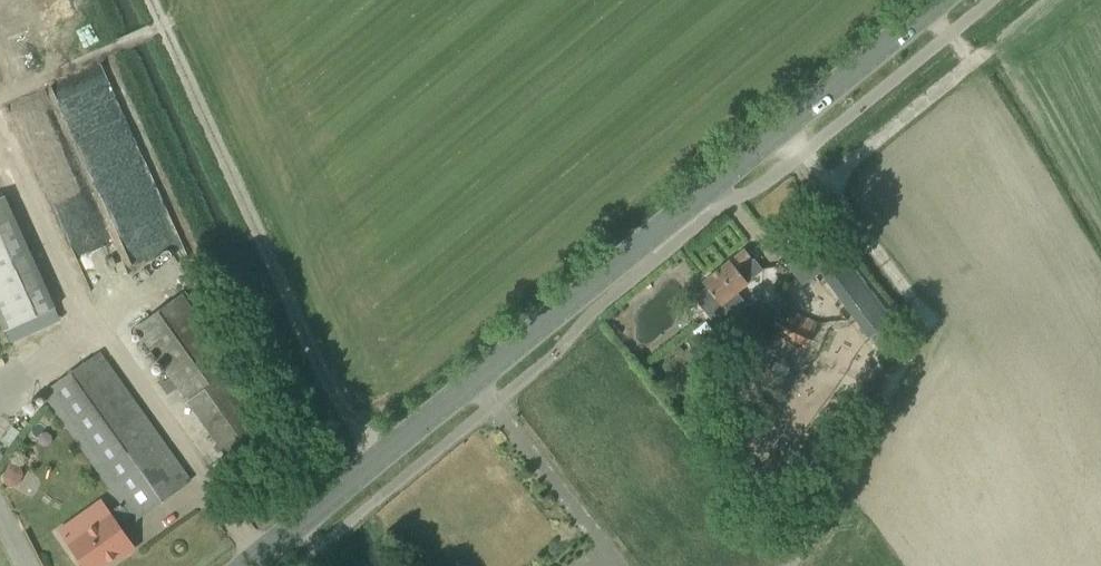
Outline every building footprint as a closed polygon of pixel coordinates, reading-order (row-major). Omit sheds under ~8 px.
[(5,196),(0,198),(0,323),(4,331),(56,308),(5,196)] [(826,249),(820,241),(787,265),(801,286),(819,273),(867,339),(868,338),(877,349),(893,337),(885,326),(892,320),(846,262),(833,244),(826,249)] [(702,283),(706,288),(694,298),(708,315),(715,309),(725,321),(745,304),(736,292),(747,283),(746,282),(761,270),(744,249),(702,283)] [(271,422),(180,295),(134,328),(237,471),(263,452),(252,436),(271,422)] [(792,311),(782,336),(805,346),(816,321),(792,311)] [(845,320),(816,322),(818,346),(846,344),(845,320)] [(131,517),(133,520),(190,480),(99,352),(42,392),(122,504),(131,517)] [(108,513),(110,516),(69,545),(84,565),(102,565),(131,545),(118,527),(131,517),(122,504),(108,513)]
